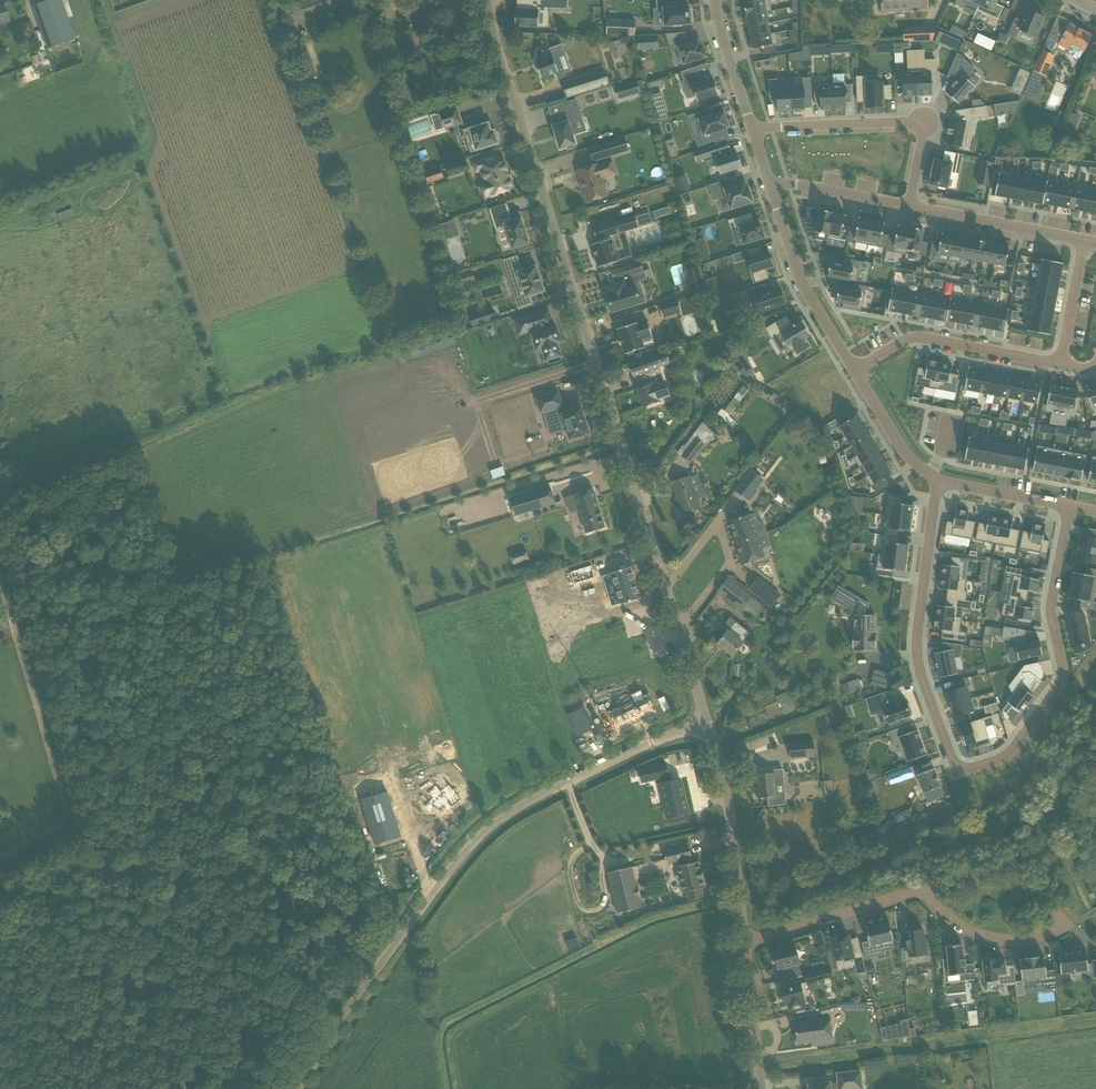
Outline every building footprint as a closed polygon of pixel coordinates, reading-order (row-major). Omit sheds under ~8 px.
[(32,6),(47,49),(75,39),(61,0),(49,0),(32,6)] [(528,10),(516,10),(516,27),(539,28),(539,13),(548,13),(548,9),(569,9),(569,0),(529,0),(528,10)] [(657,10),(664,10),(665,26),(674,26),(675,27),(676,26),(680,25),(680,26),(682,26),(682,25),(691,24),(691,21),(692,21),(692,10),(690,10),(689,7),(677,8),(677,0),(656,0),(657,10)] [(744,5),(746,16),(767,12),(767,13),(772,12),(770,0),(768,0),(744,5)] [(927,8),(927,0),(880,0),(881,11),(927,8)] [(965,2),(978,8),(979,8),(982,0),(966,0),(966,1),(965,2)] [(977,10),(996,19),(998,20),(1003,8),(1001,7),(996,5),(998,0),(982,0),(979,8),(978,8),(977,10)] [(10,22),(3,3),(0,4),(0,25),(10,22)] [(1032,13),(1027,11),(1023,21),(1015,18),(1008,34),(1016,38),(1020,30),(1036,38),(1042,25),(1041,25),(1044,17),(1043,16),(1043,15),(1037,12),(1036,13),(1032,12),(1032,13)] [(767,12),(746,16),(749,27),(769,23),(767,13),(767,12)] [(608,20),(607,34),(634,36),(635,21),(608,20)] [(769,23),(749,27),(751,38),(771,34),(769,23)] [(1067,31),(1054,25),(1050,35),(1033,71),(1022,96),(1030,99),(1035,89),(1041,74),(1043,75),(1046,76),(1055,56),(1057,51),(1054,50),(1056,43),(1060,45),(1059,46),(1068,50),(1069,51),(1068,52),(1070,53),(1069,55),(1077,59),(1077,57),(1080,58),(1083,51),(1086,53),(1094,37),(1070,25),(1067,31)] [(937,30),(909,31),(909,42),(910,42),(932,41),(937,30)] [(959,30),(957,36),(963,39),(966,32),(959,30)] [(939,32),(935,41),(944,45),(948,36),(939,32)] [(685,33),(665,35),(669,47),(678,44),(684,63),(684,64),(707,57),(703,46),(700,47),(698,41),(689,44),(685,33)] [(771,34),(751,38),(753,50),(773,46),(778,45),(776,33),(771,34)] [(997,40),(1006,43),(1008,37),(1000,33),(997,40)] [(650,50),(648,36),(638,37),(639,51),(650,50)] [(620,41),(610,44),(615,60),(625,57),(624,54),(630,52),(627,43),(621,45),(620,41)] [(904,43),(894,43),(894,53),(894,54),(903,53),(903,49),(910,49),(910,42),(909,42),(904,43)] [(565,53),(562,44),(537,53),(540,61),(536,63),(541,78),(555,73),(558,79),(565,77),(558,56),(565,53)] [(849,45),(840,46),(840,53),(850,53),(849,45)] [(810,46),(802,47),(802,52),(802,56),(810,56),(810,48),(810,46)] [(821,48),(810,48),(810,56),(821,56),(821,48)] [(924,50),(916,51),(918,96),(932,95),(931,82),(934,82),(933,74),(937,74),(937,60),(925,60),(924,50)] [(908,74),(902,74),(903,96),(918,96),(916,51),(907,51),(908,74)] [(954,84),(946,93),(958,104),(974,86),(966,78),(972,71),(974,69),(958,53),(947,78),(954,84)] [(39,55),(36,56),(31,57),(34,64),(41,62),(39,55)] [(762,61),(754,62),(756,69),(763,68),(762,61)] [(702,83),(700,77),(701,76),(698,67),(681,72),(684,82),(690,80),(698,102),(719,95),(714,79),(702,83)] [(1016,79),(1026,83),(1031,73),(1020,68),(1016,79)] [(567,98),(601,87),(597,74),(596,72),(562,83),(567,98)] [(866,101),(866,108),(884,107),(883,100),(891,99),(891,86),(883,86),(883,84),(867,84),(866,77),(857,77),(858,102),(866,101)] [(803,85),(790,86),(791,111),(794,111),(794,113),(801,113),(801,111),(805,111),(805,96),(812,96),(811,78),(803,78),(803,85)] [(789,111),(791,111),(790,86),(777,86),(777,80),(769,80),(770,97),(777,97),(778,112),(782,112),(782,114),(789,114),(789,111)] [(627,85),(631,96),(640,93),(637,82),(627,85)] [(821,110),(834,109),(833,83),(819,84),(820,86),(814,86),(815,104),(820,104),(821,110)] [(846,83),(833,83),(834,109),(847,109),(847,103),(852,103),(851,85),(846,85),(846,83)] [(972,100),(973,108),(987,106),(979,99),(972,100)] [(573,135),(577,134),(573,121),(582,118),(576,100),(559,105),(565,122),(553,126),(555,134),(557,142),(558,142),(560,149),(567,147),(568,149),(575,147),(575,145),(576,144),(573,135)] [(1013,113),(1018,102),(994,105),(994,106),(995,106),(996,116),(1013,113)] [(657,115),(667,112),(665,104),(655,106),(657,115)] [(987,107),(987,106),(973,108),(967,109),(967,110),(965,122),(952,119),(950,129),(949,129),(949,130),(949,134),(948,134),(949,134),(947,145),(962,148),(962,147),(966,148),(966,147),(962,146),(964,136),(968,137),(971,120),(989,117),(987,107)] [(441,114),(432,117),(436,131),(445,128),(445,129),(462,123),(457,108),(440,114),(441,114)] [(713,133),(727,128),(724,119),(726,119),(724,111),(723,112),(713,115),(711,109),(697,114),(703,134),(695,137),(698,147),(715,141),(713,133)] [(1072,113),(1065,130),(1073,133),(1080,117),(1072,113)] [(1052,116),(1052,128),(1062,128),(1061,116),(1052,116)] [(497,133),(495,133),(494,131),(491,132),(488,124),(480,127),(479,121),(459,128),(462,138),(469,136),(470,141),(474,140),(477,150),(498,143),(497,141),(499,141),(497,133)] [(623,138),(601,145),(605,158),(628,150),(623,138)] [(731,151),(728,141),(704,149),(707,158),(715,156),(721,175),(742,168),(737,153),(731,155),(730,151),(731,151)] [(326,156),(334,153),(330,142),(323,145),(326,156)] [(678,156),(676,149),(669,151),(671,158),(678,156)] [(934,160),(933,168),(932,168),(931,177),(930,184),(938,186),(938,188),(945,190),(945,187),(947,188),(949,175),(958,177),(963,155),(944,151),(942,162),(934,160)] [(497,164),(495,157),(474,163),(476,172),(483,170),(487,183),(483,184),(483,186),(482,186),(481,187),(480,188),(480,189),(480,190),(480,191),(480,192),(480,193),(481,194),(482,194),(482,195),(483,195),(484,195),(485,195),(486,195),(487,197),(512,189),(504,162),(497,164)] [(589,202),(608,195),(603,178),(616,174),(612,161),(597,165),(597,164),(577,171),(582,184),(583,184),(589,202)] [(981,161),(977,184),(990,187),(994,163),(981,161)] [(425,173),(428,184),(438,181),(435,170),(425,173)] [(999,174),(995,196),(996,196),(1007,199),(1008,197),(1011,178),(1012,176),(1000,174),(999,174)] [(676,178),(681,193),(690,190),(686,175),(676,178)] [(1008,197),(1007,199),(1019,201),(1019,199),(1023,180),(1023,178),(1012,176),(1011,178),(1008,197)] [(1019,199),(1019,201),(1031,203),(1031,202),(1035,182),(1035,181),(1023,178),(1023,180),(1019,199)] [(725,189),(723,181),(709,186),(714,201),(727,197),(731,210),(753,202),(749,188),(746,189),(744,183),(725,189)] [(1031,202),(1031,203),(1042,205),(1043,205),(1047,181),(1047,183),(1035,181),(1035,182),(1031,202)] [(1047,181),(1043,205),(1043,204),(1058,207),(1058,206),(1062,185),(1062,184),(1048,181),(1047,181)] [(1058,206),(1058,207),(1072,210),(1072,208),(1076,188),(1076,186),(1062,184),(1062,185),(1058,206)] [(1072,208),(1072,210),(1086,213),(1087,211),(1091,191),(1091,189),(1076,186),(1076,188),(1072,208)] [(1086,213),(1095,215),(1095,190),(1091,189),(1091,191),(1087,211),(1086,213)] [(512,249),(530,244),(522,219),(511,222),(509,215),(510,215),(507,205),(490,210),(496,228),(505,225),(512,249)] [(664,208),(667,216),(673,214),(671,206),(664,208)] [(805,219),(802,219),(808,237),(815,239),(827,241),(828,237),(827,237),(828,235),(833,212),(820,210),(817,222),(805,219)] [(828,235),(827,237),(828,237),(848,241),(850,228),(844,227),(846,215),(833,212),(828,235)] [(599,242),(591,245),(598,268),(604,266),(605,268),(613,265),(612,263),(619,261),(633,257),(629,246),(619,249),(616,238),(626,235),(625,231),(652,223),(649,213),(634,217),(634,216),(593,228),(597,240),(598,239),(599,242)] [(739,228),(744,244),(765,238),(764,236),(765,235),(763,228),(762,228),(759,221),(754,222),(751,213),(728,220),(732,230),(739,228)] [(850,228),(848,241),(867,245),(872,220),(859,218),(857,229),(850,228)] [(452,220),(453,221),(440,225),(442,231),(457,227),(455,219),(452,220)] [(872,220),(867,245),(887,249),(889,236),(883,234),(885,223),(872,220)] [(887,249),(886,251),(907,255),(907,252),(906,252),(907,250),(911,228),(898,225),(896,237),(889,236),(887,249)] [(907,250),(906,252),(907,252),(926,256),(929,243),(922,242),(924,230),(911,228),(907,250)] [(932,242),(930,255),(938,256),(938,254),(949,256),(948,261),(949,261),(953,236),(942,234),(940,243),(932,242)] [(953,236),(949,261),(960,263),(965,238),(953,236)] [(965,238),(960,263),(961,258),(972,260),(976,240),(965,238)] [(976,240),(972,260),(983,262),(987,242),(976,240)] [(987,242),(983,262),(993,264),(993,268),(998,244),(987,242)] [(998,244),(993,268),(1005,271),(1010,247),(998,244)] [(759,246),(745,251),(755,282),(753,283),(753,284),(769,279),(766,269),(774,267),(769,251),(762,253),(759,246)] [(708,250),(699,253),(701,262),(711,259),(708,250)] [(830,263),(828,277),(851,281),(856,282),(860,261),(844,258),(843,265),(830,263)] [(1041,260),(1039,272),(1041,272),(1060,276),(1062,276),(1064,264),(1042,259),(1041,260)] [(646,278),(646,277),(643,271),(641,262),(612,271),(615,281),(616,284),(606,287),(609,295),(607,296),(609,303),(607,303),(610,311),(612,311),(613,313),(642,303),(635,282),(646,278)] [(530,296),(545,291),(537,266),(522,271),(519,263),(506,267),(510,279),(515,296),(519,308),(533,304),(530,296)] [(699,268),(686,272),(692,293),(705,290),(699,268)] [(468,279),(474,277),(472,270),(458,275),(462,286),(469,284),(468,279)] [(1039,272),(1037,283),(1038,284),(1058,287),(1059,288),(1062,276),(1060,276),(1041,272),(1039,272)] [(1037,283),(1035,295),(1036,295),(1056,299),(1057,299),(1059,288),(1058,287),(1038,284),(1037,283)] [(866,286),(853,284),(851,290),(839,288),(836,302),(859,306),(862,292),(864,293),(866,286)] [(719,295),(716,285),(709,288),(711,297),(719,295)] [(786,304),(781,288),(768,292),(767,291),(765,292),(763,286),(766,286),(766,285),(743,292),(747,306),(754,304),(757,313),(786,304)] [(892,288),(888,311),(889,312),(903,314),(903,313),(907,292),(907,291),(893,288),(892,288)] [(903,313),(903,314),(917,317),(918,316),(921,295),(922,294),(907,291),(907,292),(903,313)] [(918,316),(917,317),(932,320),(932,318),(936,298),(936,296),(922,294),(921,295),(918,316)] [(1035,295),(1032,307),(1034,307),(1053,311),(1055,311),(1057,299),(1056,299),(1036,295),(1035,295)] [(932,318),(932,320),(946,323),(951,298),(950,298),(950,299),(936,296),(936,298),(932,318)] [(712,300),(714,308),(724,305),(722,297),(712,300)] [(951,298),(946,323),(947,323),(947,321),(961,324),(961,323),(965,302),(965,301),(951,298)] [(678,299),(659,305),(663,318),(682,312),(678,299)] [(961,323),(961,324),(975,327),(976,326),(980,305),(980,304),(965,301),(965,302),(961,323)] [(976,326),(975,327),(990,330),(990,328),(994,308),(994,306),(980,304),(980,305),(976,326)] [(990,328),(990,330),(1004,333),(1005,333),(1009,309),(1008,309),(994,306),(994,308),(990,328)] [(1032,307),(1030,319),(1032,319),(1051,323),(1053,323),(1055,311),(1053,311),(1034,307),(1032,307)] [(497,319),(493,308),(469,316),(472,327),(497,319)] [(529,332),(535,330),(536,334),(533,335),(537,349),(542,347),(546,360),(560,355),(556,343),(561,342),(557,328),(553,329),(551,325),(553,324),(549,310),(525,318),(529,332)] [(801,323),(800,322),(792,327),(786,317),(767,329),(773,339),(781,334),(789,347),(793,345),(798,354),(810,347),(805,338),(808,335),(805,329),(806,327),(803,323),(801,323)] [(1028,330),(1028,331),(1050,335),(1050,334),(1053,323),(1051,323),(1032,319),(1030,319),(1028,330)] [(634,352),(644,348),(642,339),(652,336),(648,321),(637,324),(637,323),(617,329),(618,330),(620,338),(619,339),(621,345),(623,345),(625,353),(625,354),(627,354),(628,356),(635,354),(634,352)] [(712,329),(710,324),(699,327),(701,333),(712,329)] [(727,350),(731,353),(736,353),(739,348),(739,343),(735,340),(729,340),(726,344),(727,350)] [(629,364),(630,366),(633,377),(634,376),(639,388),(637,389),(644,406),(659,401),(653,386),(665,382),(660,369),(671,365),(666,351),(629,364)] [(751,370),(744,360),(746,359),(741,351),(729,366),(747,377),(751,370)] [(935,389),(940,363),(928,360),(927,369),(918,367),(915,385),(935,389)] [(834,400),(842,395),(821,361),(808,369),(828,403),(821,407),(828,419),(841,411),(834,400)] [(952,365),(940,363),(935,389),(956,393),(959,375),(951,373),(952,365)] [(969,367),(965,390),(966,391),(980,393),(980,392),(984,371),(984,370),(970,367),(969,367)] [(980,392),(980,393),(994,396),(994,395),(998,374),(999,373),(984,370),(984,371),(980,392)] [(994,395),(994,396),(1008,399),(1009,397),(1013,377),(1013,375),(999,373),(998,374),(994,395)] [(1009,397),(1008,399),(1023,402),(1023,400),(1027,380),(1027,378),(1013,375),(1013,377),(1009,397)] [(1023,400),(1023,402),(1037,404),(1038,405),(1042,381),(1041,381),(1027,378),(1027,380),(1023,400)] [(722,409),(718,414),(733,428),(737,424),(729,416),(749,390),(743,385),(724,411),(722,409)] [(1058,425),(1065,387),(1052,385),(1048,404),(1054,405),(1050,424),(1058,425)] [(1065,387),(1058,425),(1059,426),(1066,427),(1070,408),(1075,409),(1079,390),(1065,387)] [(1085,391),(1093,409),(1095,407),(1095,387),(1085,391)] [(570,440),(589,434),(581,407),(562,413),(560,407),(563,406),(558,391),(536,398),(541,413),(544,412),(546,419),(557,416),(562,431),(567,430),(570,440)] [(829,430),(844,421),(841,416),(828,425),(829,430)] [(840,426),(846,436),(863,426),(857,416),(840,426)] [(682,456),(683,456),(691,462),(705,444),(703,442),(700,440),(715,433),(707,427),(707,426),(703,422),(684,446),(687,448),(682,456)] [(852,446),(869,435),(863,426),(846,436),(852,446)] [(1057,433),(1058,429),(1050,427),(1048,434),(1057,436),(1057,433)] [(1066,427),(1064,434),(1073,436),(1075,429),(1066,427)] [(1086,431),(1084,438),(1093,439),(1094,435),(1094,432),(1089,431),(1086,431)] [(875,445),(869,435),(852,446),(857,456),(875,445)] [(969,437),(965,459),(966,459),(977,462),(978,460),(981,441),(982,439),(970,437),(969,437)] [(978,460),(977,462),(989,464),(989,463),(993,443),(993,442),(982,439),(981,441),(978,460)] [(989,463),(989,464),(1001,466),(1001,465),(1005,445),(1005,444),(993,442),(993,443),(989,463)] [(1001,465),(1001,466),(1013,468),(1013,467),(1017,448),(1017,446),(1005,444),(1005,445),(1001,465)] [(859,468),(861,467),(881,455),(875,445),(857,456),(853,458),(859,468)] [(1013,467),(1013,468),(1024,471),(1025,471),(1029,449),(1028,448),(1017,446),(1017,448),(1013,467)] [(1033,471),(1049,474),(1054,450),(1038,446),(1033,471)] [(1070,453),(1054,450),(1049,474),(1065,477),(1070,453)] [(1086,456),(1070,453),(1065,477),(1082,480),(1086,456)] [(861,467),(867,476),(887,464),(881,455),(861,467)] [(893,475),(887,464),(867,476),(865,478),(871,488),(893,475)] [(493,479),(499,477),(506,475),(503,466),(497,469),(490,471),(493,479)] [(752,472),(745,480),(756,488),(762,480),(752,472)] [(689,477),(673,482),(682,512),(699,507),(696,498),(705,495),(698,475),(690,478),(689,477)] [(515,516),(556,503),(551,485),(510,498),(515,516)] [(593,489),(575,495),(587,533),(605,528),(593,489)] [(862,511),(863,496),(852,495),(850,510),(862,511)] [(890,516),(912,518),(914,505),(903,504),(904,497),(890,496),(890,502),(892,503),(890,516)] [(956,509),(954,523),(947,521),(945,534),(972,540),(976,522),(967,520),(969,512),(956,509)] [(736,542),(758,535),(751,514),(730,521),(737,542),(736,542)] [(885,535),(899,537),(899,530),(910,532),(912,518),(890,516),(888,528),(886,528),(885,535)] [(996,544),(1001,518),(989,516),(987,524),(979,522),(975,540),(996,544)] [(1001,518),(996,544),(1017,548),(1020,530),(1011,529),(1013,520),(1001,518)] [(1050,541),(1043,540),(1046,527),(1033,524),(1031,533),(1023,531),(1019,549),(1047,554),(1050,541)] [(765,557),(758,535),(736,542),(743,564),(765,557)] [(885,555),(907,558),(909,545),(898,544),(899,537),(885,535),(884,542),(886,542),(885,555)] [(1076,561),(1094,565),(1095,554),(1095,540),(1080,537),(1076,561)] [(513,565),(530,560),(526,549),(510,554),(513,565)] [(907,558),(885,555),(883,568),(881,568),(880,575),(893,576),(894,570),(905,571),(907,558)] [(942,564),(941,577),(967,580),(970,559),(952,557),(950,565),(942,564)] [(594,564),(573,570),(577,583),(598,576),(594,564)] [(611,574),(606,576),(612,595),(617,593),(621,604),(640,598),(630,567),(611,573),(611,574)] [(1006,567),(1005,573),(1014,575),(1010,596),(1027,599),(1029,591),(1037,593),(1040,580),(1031,578),(1033,572),(1006,567)] [(1071,585),(1095,590),(1095,570),(1088,568),(1086,575),(1073,572),(1071,585)] [(964,600),(967,580),(941,577),(939,589),(947,590),(946,598),(964,600)] [(752,596),(738,585),(729,578),(717,592),(741,611),(752,596)] [(541,579),(527,583),(531,596),(544,592),(541,579)] [(1095,590),(1071,585),(1068,598),(1081,601),(1080,607),(1094,610),(1095,610),(1095,606),(1095,602),(1094,602),(1095,590)] [(874,648),(876,648),(876,633),(875,633),(875,615),(869,615),(869,604),(840,586),(832,599),(855,613),(854,633),(853,633),(853,648),(854,648),(854,650),(874,651),(874,648)] [(769,587),(761,598),(772,606),(780,595),(769,587)] [(1004,603),(1001,615),(1006,616),(1004,623),(1017,625),(1019,619),(1032,621),(1034,609),(1026,607),(1027,599),(1010,596),(1008,604),(1004,603)] [(962,621),(964,600),(946,598),(945,606),(937,605),(935,617),(962,621)] [(1091,643),(1085,614),(1076,616),(1076,613),(1067,614),(1066,614),(1075,653),(1076,653),(1075,651),(1084,649),(1083,647),(1085,646),(1084,644),(1091,643)] [(959,642),(962,621),(935,617),(934,630),(942,631),(941,639),(959,642)] [(718,644),(733,656),(751,633),(735,621),(718,644)] [(984,635),(993,637),(995,628),(985,626),(984,635)] [(1019,660),(1043,655),(1039,640),(1026,642),(1024,630),(1004,627),(1002,639),(1015,641),(1019,660)] [(941,652),(934,653),(939,678),(958,674),(952,649),(953,644),(942,642),(941,652)] [(986,672),(984,665),(977,666),(978,674),(986,672)] [(887,681),(887,671),(871,672),(872,682),(887,681)] [(1002,711),(1004,718),(1012,723),(1021,712),(1022,712),(1024,709),(1024,710),(1025,709),(1024,709),(1027,705),(1027,706),(1028,705),(1027,705),(1034,696),(1033,695),(1043,681),(1029,671),(1022,673),(1023,677),(1025,678),(1007,702),(1008,702),(1002,711)] [(950,705),(970,698),(966,686),(970,685),(968,678),(954,680),(957,689),(946,692),(950,705)] [(859,679),(848,683),(852,693),(863,689),(859,679)] [(635,703),(613,714),(620,731),(655,715),(647,698),(645,699),(641,690),(631,695),(635,703)] [(900,719),(910,716),(909,713),(911,713),(908,705),(906,705),(906,703),(905,704),(902,695),(890,698),(888,691),(865,699),(871,716),(884,711),(888,723),(889,722),(890,725),(901,721),(900,719)] [(970,698),(950,705),(954,717),(965,714),(967,721),(980,717),(978,710),(974,711),(970,698)] [(990,705),(983,707),(986,714),(992,712),(990,705)] [(587,714),(584,708),(567,715),(570,722),(587,714)] [(970,724),(960,728),(965,746),(972,744),(973,749),(978,748),(987,744),(991,744),(989,739),(997,737),(993,725),(995,724),(992,715),(970,722),(970,724)] [(902,727),(889,732),(893,743),(900,740),(904,751),(907,761),(907,762),(926,755),(926,754),(918,730),(915,731),(904,734),(902,727)] [(857,733),(860,741),(868,738),(865,730),(857,733)] [(815,756),(813,741),(789,743),(791,759),(815,756)] [(858,744),(857,744),(859,751),(860,750),(867,748),(865,741),(858,744)] [(987,744),(978,748),(980,754),(989,751),(987,744)] [(665,764),(646,769),(649,781),(662,778),(663,782),(661,783),(669,818),(687,813),(680,778),(667,781),(666,777),(668,776),(665,764)] [(912,772),(911,767),(887,775),(891,784),(914,776),(912,772)] [(928,802),(944,796),(934,768),(917,774),(928,802)] [(758,774),(760,798),(768,797),(769,806),(786,804),(785,795),(776,796),(775,783),(784,782),(783,769),(773,770),(773,773),(758,774)] [(867,771),(866,771),(867,774),(869,780),(870,779),(874,778),(877,777),(875,772),(871,769),(867,771)] [(831,793),(831,779),(822,779),(822,794),(831,793)] [(423,805),(437,821),(458,803),(445,787),(437,794),(432,788),(423,796),(428,802),(423,805)] [(361,800),(375,843),(401,835),(388,792),(361,800)] [(686,890),(689,900),(704,897),(702,888),(705,887),(703,878),(704,878),(702,870),(701,870),(699,861),(691,863),(690,858),(692,858),(689,844),(664,850),(667,864),(677,861),(678,866),(677,866),(679,874),(677,875),(678,883),(681,882),(683,891),(686,890)] [(618,913),(642,907),(639,897),(641,897),(638,887),(637,887),(632,867),(608,872),(618,913)] [(869,941),(862,943),(866,959),(885,954),(884,951),(895,949),(893,940),(894,940),(893,938),(892,934),(890,922),(866,928),(869,941)] [(923,929),(919,929),(919,927),(910,928),(910,930),(907,930),(908,941),(907,941),(907,948),(901,949),(902,962),(906,961),(911,961),(911,957),(928,955),(927,939),(924,939),(923,929)] [(832,945),(830,946),(832,953),(834,952),(836,960),(845,958),(845,960),(854,958),(855,965),(858,974),(859,974),(866,972),(861,951),(853,953),(850,940),(849,935),(848,935),(842,936),(841,936),(840,934),(830,937),(832,945)] [(943,960),(945,976),(962,974),(963,981),(976,979),(974,964),(966,965),(966,959),(964,960),(962,944),(947,946),(948,959),(943,960)] [(774,955),(772,955),(774,962),(776,962),(777,969),(786,967),(789,978),(785,979),(785,980),(802,976),(799,964),(800,963),(795,946),(784,949),(784,950),(773,953),(774,955)] [(1060,965),(1061,973),(1083,971),(1083,973),(1091,977),(1095,976),(1095,978),(1095,960),(1093,960),(1093,963),(1088,964),(1088,962),(1087,951),(1059,954),(1060,965)] [(1022,979),(1037,978),(1040,986),(1047,985),(1047,989),(1056,988),(1054,970),(1046,971),(1045,957),(1040,957),(1040,956),(1025,958),(1025,959),(1020,959),(1022,979)] [(1006,967),(1005,960),(997,961),(997,959),(994,960),(994,958),(985,959),(985,961),(983,961),(985,981),(996,980),(997,984),(1006,983),(1007,985),(1016,984),(1014,966),(1006,967)] [(873,964),(866,966),(868,974),(874,972),(873,964)] [(804,975),(806,983),(825,978),(823,970),(804,975)] [(866,972),(859,974),(861,981),(868,979),(866,972)] [(805,1001),(806,1001),(801,983),(781,988),(783,999),(784,999),(785,1002),(784,1003),(785,1005),(787,1004),(789,1011),(806,1007),(805,1001)] [(977,1011),(968,1012),(970,1026),(978,1025),(977,1011)] [(830,1018),(795,1022),(798,1043),(817,1041),(817,1046),(833,1043),(830,1018)] [(893,1033),(891,1026),(880,1028),(883,1040),(910,1036),(909,1029),(908,1019),(900,1021),(901,1023),(903,1031),(893,1033)] [(809,1088),(844,1088),(844,1083),(853,1082),(853,1088),(860,1088),(862,1088),(860,1071),(837,1073),(838,1083),(831,1084),(831,1082),(808,1084),(809,1088)]
